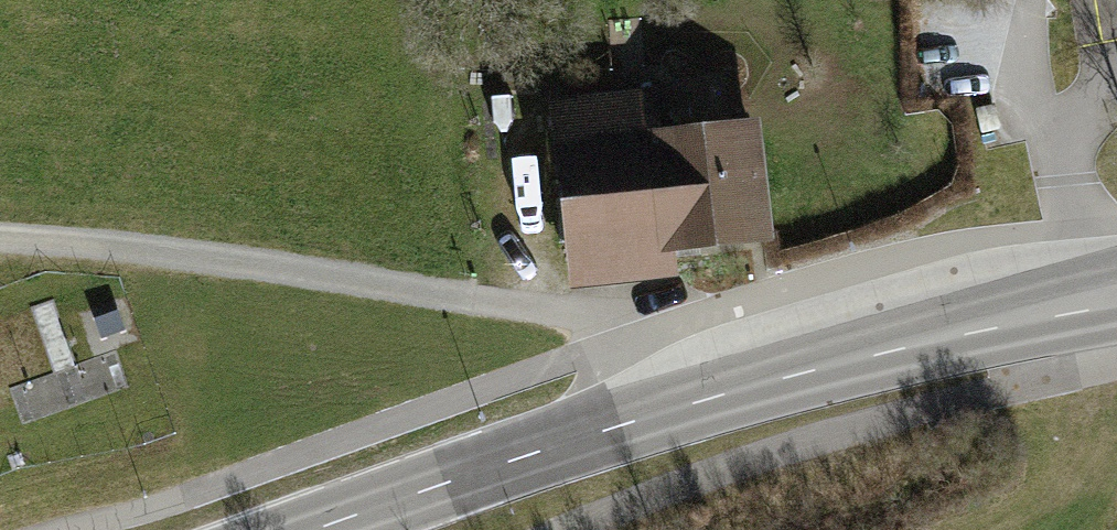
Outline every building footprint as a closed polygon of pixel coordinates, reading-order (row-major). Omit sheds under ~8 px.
[(773,243),(758,117),(655,128),(650,89),(612,93),(552,100),(574,294),(680,282),(677,254),(773,243)]
